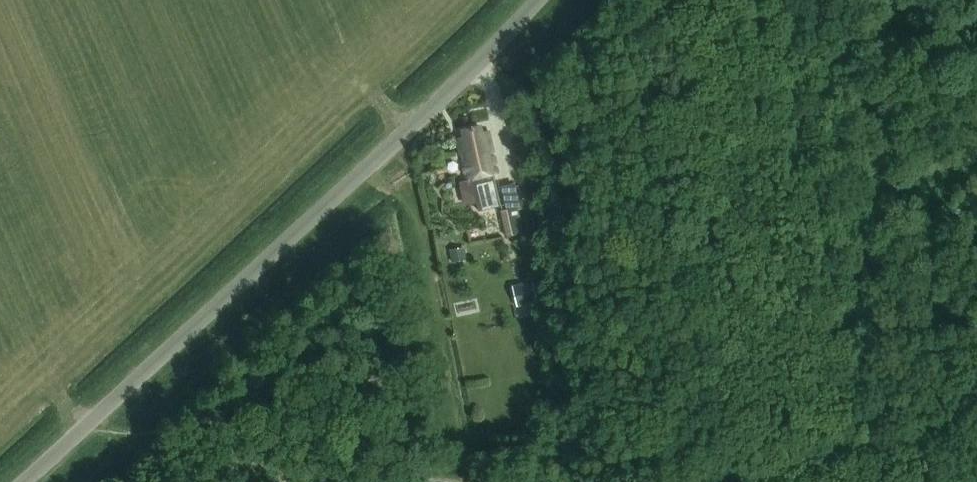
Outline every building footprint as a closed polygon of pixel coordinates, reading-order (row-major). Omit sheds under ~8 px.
[(482,134),(481,127),(461,131),(463,138),(457,139),(466,181),(472,180),(477,210),(500,206),(494,175),(497,174),(488,132),(482,134)] [(444,164),(435,166),(437,175),(446,172),(444,164)] [(506,209),(511,235),(521,233),(517,207),(506,209)] [(465,249),(449,251),(451,264),(467,261),(465,249)] [(532,282),(511,286),(516,308),(537,303),(532,282)]
